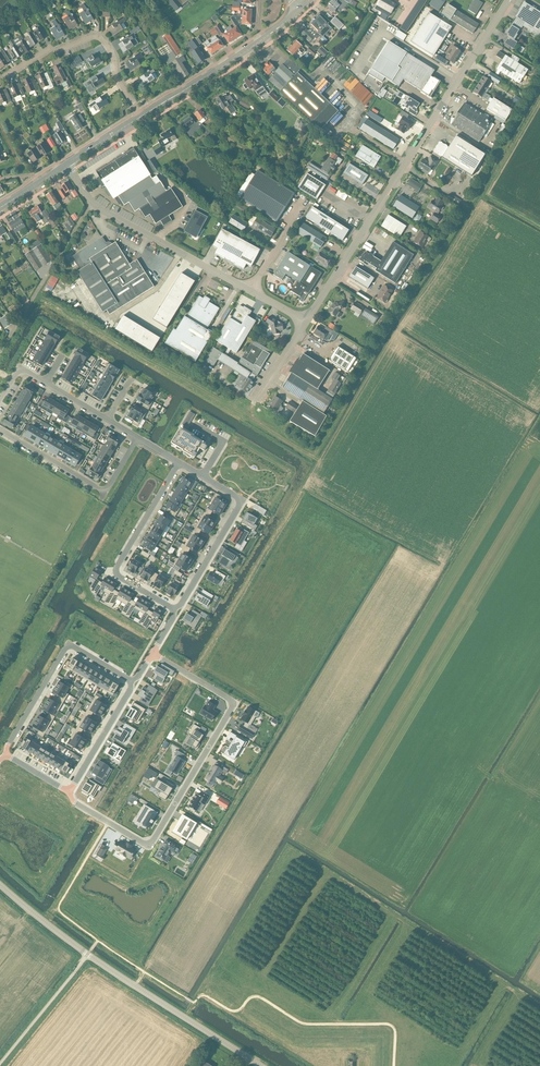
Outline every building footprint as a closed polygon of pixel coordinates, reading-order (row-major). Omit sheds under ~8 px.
[(165,1),(175,12),(176,11),(178,13),(183,9),(181,7),(184,4),(188,1),(187,0),(166,0),(165,1)] [(338,2),(335,0),(333,0),(329,4),(330,5),(327,9),(329,12),(327,14),(331,17),(338,10),(336,9),(341,5),(338,2)] [(375,9),(382,13),(389,1),(388,0),(380,0),(375,9)] [(429,4),(439,11),(445,3),(440,0),(432,0),(429,4)] [(477,0),(474,0),(468,10),(476,15),(483,3),(477,0)] [(389,1),(382,13),(389,17),(396,5),(389,1)] [(529,5),(530,4),(525,2),(525,1),(524,1),(524,2),(520,7),(521,8),(515,17),(516,18),(512,25),(520,31),(523,26),(527,29),(528,32),(531,34),(532,33),(539,38),(539,12),(529,5)] [(84,4),(81,6),(84,12),(79,15),(86,24),(94,19),(89,12),(89,11),(89,10),(88,9),(87,9),(87,10),(84,4)] [(450,20),(468,31),(473,34),(479,24),(456,10),(448,5),(442,14),(450,20)] [(71,15),(68,9),(65,11),(68,17),(63,20),(69,30),(78,24),(73,17),(73,16),(73,15),(72,14),(71,15)] [(237,17),(251,18),(251,10),(241,10),(240,15),(237,14),(237,16),(237,17)] [(433,56),(434,56),(435,54),(452,28),(428,13),(410,42),(433,56)] [(171,23),(166,15),(165,15),(164,14),(164,15),(163,15),(161,16),(163,20),(167,26),(171,23)] [(308,26),(311,29),(317,35),(318,33),(320,35),(323,37),(322,38),(320,39),(323,42),(323,43),(325,42),(327,40),(324,36),(332,28),(327,24),(328,23),(323,19),(319,15),(316,18),(315,18),(313,20),(313,21),(310,25),(308,26)] [(237,23),(240,26),(242,25),(251,25),(251,18),(237,17),(237,16),(233,16),(237,23)] [(344,25),(335,17),(330,22),(339,30),(344,25)] [(116,23),(108,28),(113,36),(118,33),(123,30),(127,28),(123,23),(125,21),(123,18),(118,22),(117,21),(116,22),(116,23)] [(59,25),(55,20),(52,22),(56,28),(51,31),(57,40),(65,35),(60,27),(61,27),(60,26),(60,25),(59,25)] [(228,28),(235,39),(241,35),(239,31),(241,29),(240,26),(237,23),(235,24),(237,27),(233,30),(230,26),(228,28)] [(214,27),(215,28),(218,33),(220,35),(223,33),(218,24),(214,27)] [(508,43),(512,46),(514,47),(517,42),(514,40),(520,31),(512,25),(509,29),(508,29),(507,30),(506,31),(506,32),(505,33),(508,35),(507,36),(511,38),(508,43)] [(38,30),(32,33),(35,38),(38,43),(44,40),(41,35),(44,33),(40,26),(37,28),(38,30)] [(138,26),(129,31),(132,35),(140,30),(138,26)] [(218,33),(215,28),(210,31),(213,37),(218,33)] [(224,35),(226,38),(229,43),(235,39),(228,28),(225,29),(228,33),(224,35)] [(317,35),(311,29),(308,31),(306,29),(301,34),(310,42),(314,37),(316,39),(318,37),(320,35),(318,33),(317,35)] [(397,30),(394,36),(403,41),(406,35),(397,30)] [(29,36),(24,39),(28,45),(30,48),(35,45),(32,40),(35,38),(32,33),(31,32),(28,34),(29,36)] [(182,54),(168,33),(162,37),(176,58),(182,54)] [(126,40),(119,45),(124,53),(128,50),(134,46),(130,41),(135,38),(136,38),(134,35),(129,38),(128,38),(127,38),(126,39),(126,40)] [(216,45),(219,49),(223,46),(220,42),(218,38),(217,38),(216,36),(211,39),(212,40),(211,41),(212,42),(210,43),(212,48),(216,45)] [(8,52),(11,56),(14,61),(20,57),(16,52),(19,51),(16,46),(12,39),(9,41),(13,48),(8,52)] [(16,46),(19,51),(22,56),(28,52),(25,47),(28,45),(24,39),(20,41),(22,43),(16,46)] [(194,39),(188,43),(194,51),(200,46),(194,39)] [(206,46),(208,49),(211,54),(219,49),(216,45),(212,48),(210,43),(208,41),(205,43),(207,45),(206,46)] [(303,47),(301,46),(296,41),(287,51),(294,57),(299,51),(302,54),(305,50),(302,48),(303,47)] [(431,98),(433,94),(431,93),(438,81),(431,77),(435,71),(388,41),(368,74),(382,82),(385,78),(399,87),(403,80),(422,91),(421,92),(431,98)] [(147,50),(150,54),(153,52),(149,44),(142,49),(144,52),(147,50)] [(444,44),(440,51),(444,54),(448,47),(444,44)] [(329,53),(322,46),(316,52),(323,59),(329,53)] [(448,60),(454,64),(461,52),(457,49),(453,46),(445,58),(446,59),(445,60),(438,55),(437,55),(435,54),(434,56),(436,57),(434,60),(445,66),(448,62),(448,61),(448,60)] [(307,50),(314,56),(316,53),(310,47),(307,50)] [(199,48),(190,53),(198,65),(199,64),(200,65),(203,63),(203,62),(206,60),(199,48)] [(1,69),(8,64),(5,59),(7,57),(3,49),(0,51),(1,53),(0,53),(0,66),(1,69)] [(528,70),(505,55),(499,52),(497,56),(502,60),(497,69),(520,84),(528,70)] [(74,62),(67,65),(69,70),(77,67),(82,64),(83,67),(85,65),(88,70),(92,68),(97,65),(101,62),(96,54),(89,59),(89,58),(88,58),(87,58),(87,59),(86,59),(86,60),(87,60),(83,62),(79,57),(78,55),(72,57),(73,60),(74,62)] [(133,58),(133,59),(126,64),(131,72),(140,65),(137,60),(143,57),(141,54),(135,57),(134,57),(133,58)] [(186,61),(183,56),(172,63),(183,79),(190,75),(183,63),(186,61)] [(277,71),(275,69),(271,73),(274,76),(270,80),(269,79),(268,81),(272,85),(320,131),(339,111),(331,104),(314,87),(314,86),(314,84),(300,71),(302,69),(290,57),(277,71)] [(269,75),(271,73),(275,69),(270,63),(269,63),(268,61),(264,65),(265,66),(262,69),(268,75),(269,74),(269,75)] [(54,78),(56,83),(57,85),(66,81),(69,88),(74,85),(67,72),(64,73),(60,65),(53,68),(57,77),(54,78)] [(147,72),(147,73),(140,78),(145,86),(158,77),(155,73),(157,71),(155,68),(149,72),(149,71),(148,71),(147,72)] [(490,72),(487,77),(498,84),(501,79),(490,72)] [(36,76),(39,81),(42,89),(47,86),(49,90),(54,87),(49,78),(46,79),(44,73),(36,76)] [(90,81),(85,84),(87,88),(93,84),(96,89),(105,83),(100,75),(92,79),(91,79),(90,80),(90,81)] [(244,81),(246,84),(243,86),(246,90),(249,88),(251,91),(254,89),(260,98),(267,93),(266,91),(263,86),(262,87),(257,79),(254,75),(244,81)] [(491,82),(488,80),(483,77),(473,92),(481,97),(485,92),(486,93),(488,92),(489,91),(489,90),(489,88),(488,88),(491,82)] [(39,90),(38,88),(35,83),(32,84),(30,78),(22,81),(28,94),(35,90),(36,92),(39,90)] [(25,95),(24,92),(22,87),(18,89),(16,83),(8,86),(14,99),(21,95),(22,97),(25,95)] [(12,101),(8,94),(5,95),(2,89),(0,90),(0,103),(1,104),(8,101),(8,103),(12,101)] [(281,97),(273,89),(269,94),(276,102),(281,97)] [(383,89),(379,95),(383,98),(387,91),(383,89)] [(231,103),(233,101),(230,96),(228,97),(226,95),(227,95),(226,94),(226,95),(226,94),(216,100),(217,101),(215,102),(217,106),(219,104),(222,110),(226,107),(228,110),(230,113),(235,109),(231,103)] [(94,101),(94,102),(89,105),(91,109),(96,105),(99,110),(109,104),(104,95),(96,100),(95,100),(94,101)] [(402,106),(400,108),(404,110),(405,108),(406,109),(406,110),(411,113),(415,116),(417,112),(414,110),(416,108),(417,109),(418,106),(420,104),(415,101),(406,95),(404,99),(405,100),(404,101),(403,103),(406,104),(404,106),(404,107),(402,106)] [(516,96),(512,102),(518,105),(522,99),(516,96)] [(493,98),(493,99),(490,98),(488,101),(491,103),(487,109),(505,121),(512,110),(493,98)] [(242,99),(238,105),(248,110),(252,104),(242,99)] [(493,121),(469,106),(465,103),(451,125),(479,142),(483,136),(486,138),(491,129),(489,127),(491,123),(493,124),(494,122),(493,121)] [(195,114),(198,119),(200,121),(203,119),(205,122),(208,120),(201,110),(195,114)] [(383,119),(370,111),(367,115),(380,123),(383,119)] [(397,129),(399,131),(404,134),(407,129),(408,130),(413,123),(407,119),(409,115),(402,111),(400,115),(403,117),(398,124),(400,125),(397,129)] [(70,120),(77,131),(84,127),(82,123),(84,121),(80,115),(78,116),(77,116),(70,120)] [(186,120),(181,124),(184,128),(186,130),(190,137),(196,133),(201,129),(202,130),(206,128),(201,124),(199,122),(197,121),(196,122),(195,123),(190,117),(186,120)] [(216,125),(218,123),(211,117),(209,120),(216,125)] [(53,118),(48,121),(51,127),(56,125),(53,118)] [(366,119),(360,129),(393,150),(399,140),(366,119)] [(301,121),(298,128),(303,130),(304,128),(307,129),(309,124),(306,123),(306,121),(302,120),(301,121)] [(46,124),(39,128),(43,134),(49,131),(46,124)] [(502,127),(497,136),(499,137),(506,126),(504,125),(502,127)] [(64,129),(54,136),(60,144),(61,144),(62,145),(65,142),(65,141),(64,138),(63,137),(67,134),(64,129)] [(170,142),(173,140),(174,141),(177,139),(174,135),(173,136),(169,130),(161,135),(163,138),(158,141),(162,148),(170,143),(170,142)] [(221,140),(212,133),(209,138),(217,145),(221,140)] [(440,141),(433,152),(441,157),(442,156),(443,157),(442,158),(447,161),(467,173),(480,152),(460,139),(456,136),(448,148),(447,147),(448,147),(440,141)] [(51,138),(47,140),(51,148),(56,145),(51,138)] [(36,148),(40,155),(43,153),(44,156),(50,152),(46,145),(47,144),(44,139),(40,142),(42,145),(36,148)] [(381,157),(376,154),(363,145),(356,156),(369,165),(374,168),(381,157)] [(37,157),(40,155),(36,148),(30,152),(28,149),(24,151),(28,157),(29,156),(33,163),(39,159),(37,157)] [(137,154),(136,153),(133,148),(133,149),(122,156),(139,182),(150,175),(137,154)] [(285,154),(285,161),(294,162),(295,154),(292,154),(285,154)] [(321,170),(328,174),(331,169),(334,171),(335,168),(337,164),(339,165),(343,160),(333,154),(330,159),(329,158),(321,170)] [(122,156),(110,164),(127,190),(139,182),(122,156)] [(422,171),(427,174),(431,169),(433,170),(439,161),(435,159),(431,156),(427,162),(423,159),(418,167),(423,170),(422,171)] [(155,173),(160,170),(153,158),(148,162),(155,173)] [(114,199),(115,198),(127,190),(110,164),(97,172),(96,172),(100,177),(98,178),(97,178),(102,186),(105,185),(108,189),(105,191),(109,196),(111,195),(114,199)] [(343,173),(362,185),(368,176),(349,164),(343,173)] [(257,171),(255,175),(251,172),(236,196),(277,222),(294,194),(257,171)] [(298,188),(312,197),(317,200),(326,186),(307,174),(298,188)] [(135,212),(140,209),(166,191),(157,176),(152,179),(150,175),(139,182),(127,190),(115,198),(120,205),(121,204),(122,207),(124,205),(124,206),(129,203),(135,212)] [(370,175),(366,181),(368,183),(370,180),(373,182),(375,178),(370,175)] [(411,179),(407,185),(419,192),(422,186),(411,179)] [(61,186),(63,189),(59,192),(63,199),(68,196),(67,195),(73,191),(67,182),(61,186)] [(163,226),(172,220),(169,216),(183,207),(171,188),(166,191),(140,209),(145,218),(150,215),(156,224),(160,221),(163,226)] [(337,189),(334,195),(345,200),(348,194),(337,189)] [(62,206),(55,196),(52,192),(46,196),(53,206),(56,210),(62,206)] [(419,207),(405,198),(400,195),(393,207),(412,219),(419,207)] [(448,196),(447,198),(453,201),(458,205),(459,203),(448,196)] [(438,213),(440,210),(442,211),(444,208),(442,207),(441,206),(444,201),(442,201),(438,198),(435,202),(432,201),(428,207),(438,213)] [(235,207),(244,212),(247,208),(238,203),(235,207)] [(36,222),(42,219),(45,224),(49,221),(53,228),(56,226),(49,214),(46,210),(41,212),(37,206),(29,211),(33,218),(36,222)] [(198,232),(201,228),(203,223),(204,223),(210,213),(198,207),(195,211),(192,217),(193,217),(192,220),(190,219),(188,222),(190,223),(188,227),(186,232),(191,235),(192,233),(195,235),(197,232),(198,232)] [(312,207),(306,217),(342,241),(349,231),(312,207)] [(430,219),(437,224),(442,217),(435,212),(430,219)] [(417,214),(413,220),(418,223),(422,216),(417,214)] [(229,222),(243,231),(248,224),(234,215),(229,222)] [(381,226),(400,238),(406,227),(388,215),(381,226)] [(24,224),(22,222),(19,217),(9,224),(13,230),(14,230),(16,233),(25,227),(23,224),(24,224)] [(65,220),(69,226),(74,223),(70,217),(65,220)] [(275,229),(257,218),(252,227),(257,231),(258,229),(270,237),(275,229)] [(303,223),(297,233),(321,248),(327,238),(303,223)] [(222,229),(213,246),(217,249),(215,254),(224,259),(225,259),(227,257),(231,258),(241,240),(222,229)] [(16,243),(9,233),(7,234),(10,238),(9,239),(13,245),(16,243)] [(414,242),(419,245),(422,247),(427,240),(429,241),(431,239),(422,233),(418,238),(417,238),(414,242)] [(76,254),(72,257),(81,270),(78,272),(103,313),(107,310),(110,315),(121,308),(118,303),(116,301),(114,297),(95,267),(108,258),(107,256),(112,253),(111,251),(118,246),(116,242),(108,247),(103,237),(76,254)] [(34,249),(25,255),(36,271),(52,261),(47,253),(39,240),(37,242),(39,245),(34,249)] [(241,240),(231,258),(234,260),(234,264),(244,269),(246,265),(251,267),(260,250),(241,240)] [(393,242),(381,261),(376,269),(375,271),(395,284),(414,255),(393,242)] [(108,258),(95,267),(114,297),(116,301),(118,303),(121,308),(132,301),(150,290),(154,287),(137,260),(130,264),(118,246),(111,251),(112,253),(107,256),(108,258)] [(322,273),(317,271),(288,252),(278,268),(278,267),(273,275),(282,280),(286,275),(297,282),(291,291),(300,297),(298,300),(302,302),(308,294),(309,294),(322,273)] [(331,259),(327,256),(320,252),(316,260),(326,266),(331,259)] [(359,261),(364,263),(368,266),(369,264),(376,269),(381,261),(373,257),(374,256),(370,253),(369,254),(366,252),(364,255),(363,254),(359,261)] [(350,276),(368,288),(374,278),(355,267),(350,276)] [(181,273),(173,287),(180,291),(188,277),(181,273)] [(188,277),(180,291),(187,296),(195,282),(188,277)] [(49,279),(43,290),(54,296),(58,289),(61,290),(63,287),(49,279)] [(355,295),(369,303),(374,293),(359,286),(355,295)] [(384,286),(381,290),(382,290),(377,298),(385,303),(386,303),(387,302),(388,300),(389,299),(388,299),(392,291),(384,286)] [(173,287),(169,293),(183,301),(187,296),(180,291),(173,287)] [(169,293),(166,298),(180,306),(183,301),(169,293)] [(59,296),(57,299),(71,307),(72,304),(59,296)] [(205,299),(204,299),(199,296),(186,317),(185,316),(176,330),(174,329),(171,334),(165,343),(196,362),(202,352),(207,343),(214,333),(209,330),(208,331),(207,330),(217,313),(220,309),(215,306),(208,302),(208,301),(208,300),(206,299),(205,299)] [(25,307),(24,305),(22,303),(22,302),(20,299),(20,300),(18,297),(15,300),(20,307),(22,309),(25,307)] [(166,298),(163,303),(177,312),(180,306),(166,298)] [(339,302),(334,303),(328,312),(335,317),(340,309),(345,308),(344,301),(339,302)] [(364,308),(355,302),(351,309),(360,315),(364,308)] [(163,303),(159,309),(173,317),(177,312),(163,303)] [(21,311),(18,306),(17,305),(12,309),(16,315),(21,311)] [(230,318),(216,341),(227,348),(223,354),(226,355),(230,349),(237,353),(253,326),(256,321),(247,316),(250,310),(246,308),(245,309),(240,306),(232,319),(230,318)] [(379,317),(365,308),(360,317),(374,325),(379,317)] [(159,309),(156,314),(170,323),(173,317),(159,309)] [(5,329),(13,324),(7,314),(0,319),(0,322),(5,329)] [(156,314),(153,320),(167,328),(170,323),(156,314)] [(123,316),(115,330),(121,333),(130,319),(123,316)] [(270,316),(267,321),(266,323),(271,326),(273,335),(275,334),(280,333),(280,331),(283,331),(281,323),(278,324),(277,321),(270,316)] [(130,319),(121,333),(127,337),(136,323),(130,319)] [(136,323),(127,337),(133,341),(142,327),(136,323)] [(336,333),(333,331),(326,326),(324,330),(318,326),(314,333),(324,339),(328,333),(331,335),(334,337),(336,333)] [(142,327),(133,341),(140,345),(148,331),(142,327)] [(148,331),(140,345),(146,349),(154,335),(148,331)] [(50,332),(47,338),(56,343),(59,338),(50,332)] [(154,335),(146,349),(152,352),(161,338),(154,335)] [(47,338),(44,342),(53,347),(55,344),(56,343),(47,338)] [(213,347),(204,361),(214,367),(218,360),(242,375),(235,385),(239,388),(247,392),(253,382),(252,382),(247,378),(251,373),(256,376),(261,368),(270,354),(271,352),(253,340),(251,343),(242,358),(238,363),(226,355),(223,354),(222,353),(213,347)] [(44,342),(42,347),(50,352),(53,347),(44,342)] [(42,347),(39,351),(47,356),(50,352),(42,347)] [(329,361),(347,372),(350,374),(351,373),(359,360),(356,358),(337,347),(329,361)] [(79,350),(76,355),(85,360),(88,355),(79,350)] [(39,351),(36,356),(45,361),(47,356),(39,351)] [(295,363),(289,372),(291,373),(317,390),(323,381),(330,371),(303,354),(299,360),(297,359),(295,363)] [(76,356),(74,360),(82,365),(85,360),(76,355),(75,356),(76,356)] [(36,356),(34,360),(42,365),(45,361),(36,356)] [(74,360),(71,364),(79,369),(82,365),(74,360)] [(108,363),(105,369),(116,376),(120,370),(110,364),(108,363)] [(71,364),(69,369),(77,374),(79,369),(71,364)] [(69,369),(66,373),(74,378),(77,374),(69,369)] [(105,369),(102,374),(103,375),(113,381),(116,376),(105,369)] [(66,373),(63,378),(71,383),(74,378),(66,373)] [(291,373),(282,387),(287,390),(303,401),(299,407),(295,413),(292,410),(286,419),(287,419),(290,421),(315,436),(327,416),(323,414),(330,404),(333,400),(317,390),(291,373)] [(332,378),(335,380),(329,389),(336,394),(342,384),(338,381),(341,377),(335,373),(332,378)] [(103,375),(101,380),(111,386),(113,381),(103,375)] [(99,379),(96,384),(97,385),(107,391),(111,386),(101,380),(99,379)] [(23,391),(32,396),(35,390),(27,385),(23,391)] [(97,385),(95,390),(105,396),(107,391),(97,385)] [(144,388),(140,394),(151,401),(155,395),(156,396),(158,393),(152,390),(150,392),(144,388)] [(93,389),(90,394),(91,395),(101,401),(105,396),(95,390),(93,389)] [(23,391),(20,396),(28,401),(32,396),(23,391)] [(140,394),(137,400),(143,404),(142,407),(148,410),(153,402),(151,401),(140,394)] [(20,396),(17,402),(26,407),(26,408),(27,408),(31,402),(28,401),(20,396)] [(273,408),(276,410),(276,411),(280,414),(283,409),(281,407),(282,406),(280,405),(282,401),(275,397),(272,402),(271,401),(268,405),(273,408)] [(46,411),(53,401),(47,398),(44,402),(42,400),(38,406),(46,411)] [(52,415),(58,404),(53,401),(46,411),(52,415)] [(290,401),(287,407),(292,410),(295,413),(299,407),(290,401)] [(23,413),(23,412),(26,408),(26,407),(17,402),(14,407),(23,413)] [(57,418),(63,407),(58,404),(52,415),(53,413),(58,415),(57,418)] [(134,405),(130,411),(143,419),(148,410),(142,407),(140,409),(134,405)] [(14,407),(10,413),(20,418),(20,417),(21,415),(22,415),(23,416),(24,413),(23,412),(23,413),(14,407)] [(66,415),(69,410),(63,407),(57,418),(66,423),(69,417),(66,415)] [(130,411),(127,417),(133,421),(132,424),(138,427),(143,419),(130,411)] [(10,413),(7,418),(17,424),(20,418),(10,413)] [(69,417),(66,423),(70,426),(76,429),(82,418),(77,415),(74,419),(69,417)] [(13,429),(17,424),(7,418),(4,423),(13,429)] [(81,432),(88,422),(82,418),(76,429),(81,432)] [(87,435),(93,425),(88,422),(81,432),(87,435)] [(30,439),(36,430),(28,425),(25,431),(28,432),(26,436),(30,439)] [(96,432),(98,428),(93,425),(87,435),(95,440),(99,434),(96,432)] [(180,429),(171,443),(183,450),(182,451),(195,458),(200,449),(204,451),(207,446),(191,437),(192,436),(180,428),(180,429)] [(35,442),(40,432),(36,430),(30,439),(35,442)] [(39,444),(45,435),(40,432),(35,442),(39,444)] [(108,441),(116,446),(120,440),(109,434),(106,440),(108,441)] [(44,447),(49,438),(45,435),(39,444),(44,447)] [(48,450),(54,440),(49,438),(44,447),(48,450)] [(53,452),(58,443),(54,440),(48,450),(53,452)] [(113,452),(116,446),(108,441),(105,446),(103,445),(102,445),(113,452)] [(57,455),(63,446),(58,443),(53,452),(57,455)] [(99,451),(110,457),(113,452),(102,445),(99,451)] [(62,458),(67,448),(63,446),(57,455),(62,458)] [(66,460),(72,451),(67,448),(62,458),(66,460)] [(71,463),(76,454),(72,451),(66,460),(71,463)] [(107,462),(110,457),(99,451),(101,452),(98,457),(107,462)] [(75,466),(81,456),(76,454),(71,463),(75,466)] [(104,468),(107,462),(98,457),(95,462),(94,462),(104,468)] [(94,462),(91,467),(100,473),(104,468),(94,462)] [(97,479),(100,473),(91,467),(91,468),(92,468),(89,474),(97,479)] [(181,483),(189,488),(190,489),(195,481),(189,478),(188,481),(183,478),(181,483)] [(186,493),(189,488),(181,483),(178,488),(186,493)] [(187,493),(186,493),(178,488),(175,493),(183,498),(184,498),(187,493)] [(181,502),(183,498),(175,493),(172,497),(181,502)] [(210,503),(212,504),(223,510),(226,504),(219,500),(221,496),(216,493),(210,503)] [(178,507),(181,502),(172,497),(169,502),(178,507)] [(169,502),(167,507),(172,510),(170,513),(175,516),(180,508),(178,507),(169,502)] [(223,510),(212,504),(210,509),(207,508),(204,512),(210,515),(213,511),(220,515),(223,510)] [(255,504),(253,508),(261,513),(263,509),(255,504)] [(208,519),(210,515),(204,512),(199,521),(212,528),(215,523),(208,519)] [(246,521),(244,524),(255,530),(257,526),(254,524),(257,519),(247,512),(245,516),(247,518),(246,521)] [(158,521),(167,526),(168,526),(173,518),(167,515),(165,518),(161,516),(158,521)] [(163,531),(167,526),(158,521),(155,526),(163,531)] [(199,521),(194,531),(199,534),(201,530),(209,534),(212,528),(199,521)] [(185,525),(183,528),(192,533),(194,531),(185,525)] [(161,536),(163,531),(155,526),(152,531),(161,536)] [(229,541),(236,544),(236,543),(241,546),(249,532),(241,527),(239,530),(236,529),(234,533),(233,533),(231,535),(232,536),(229,541)] [(161,536),(152,531),(149,536),(159,542),(162,537),(161,536)] [(197,537),(199,534),(194,531),(192,533),(188,540),(201,547),(204,541),(197,537)] [(156,547),(159,542),(149,536),(146,541),(156,547)] [(180,547),(183,549),(188,552),(190,549),(198,553),(201,547),(188,540),(185,545),(182,543),(180,547)] [(153,552),(156,547),(146,541),(143,546),(150,550),(148,553),(154,557),(156,554),(153,552)] [(182,554),(178,559),(190,566),(193,560),(186,556),(188,552),(183,549),(180,553),(182,554)] [(222,556),(218,563),(231,570),(238,558),(236,557),(238,554),(230,549),(228,552),(224,549),(221,555),(222,556)] [(129,567),(128,570),(134,573),(141,561),(135,558),(129,567)] [(190,566),(178,559),(177,558),(174,564),(169,561),(167,565),(175,570),(178,572),(180,568),(186,571),(187,570),(188,570),(190,566)] [(148,566),(141,578),(147,581),(148,579),(149,579),(153,572),(154,569),(148,566)] [(91,576),(89,578),(94,580),(90,588),(92,593),(99,581),(97,579),(102,571),(95,567),(90,575),(91,576)] [(211,571),(206,579),(217,585),(221,579),(223,580),(226,576),(216,571),(215,573),(211,571)] [(155,583),(154,585),(160,588),(166,577),(160,573),(159,575),(155,582),(155,583)] [(99,581),(92,593),(96,596),(100,589),(104,592),(111,581),(105,577),(102,582),(99,581)] [(109,595),(104,603),(108,605),(116,591),(114,590),(117,584),(111,581),(104,592),(109,595)] [(174,581),(167,593),(172,596),(174,594),(180,585),(174,581)] [(116,591),(108,605),(112,608),(117,600),(121,602),(128,591),(122,587),(119,593),(116,591)] [(198,594),(195,600),(207,607),(213,596),(203,590),(200,595),(198,594)] [(126,605),(121,613),(125,616),(133,601),(131,600),(134,594),(128,591),(121,602),(126,605)] [(133,601),(125,616),(129,618),(135,609),(139,611),(145,601),(139,598),(136,603),(133,601)] [(143,614),(138,623),(142,626),(150,611),(148,610),(151,605),(145,601),(139,611),(143,614)] [(150,611),(142,626),(146,628),(150,621),(155,624),(158,619),(158,620),(163,611),(156,608),(153,613),(150,611)] [(187,613),(183,619),(186,621),(185,623),(194,629),(202,615),(203,616),(205,613),(202,612),(200,614),(193,610),(189,615),(187,613)] [(72,658),(66,668),(72,671),(78,661),(72,658)] [(78,661),(72,671),(77,674),(83,664),(78,661)] [(83,664),(77,674),(82,677),(88,667),(83,664)] [(157,666),(153,672),(156,674),(153,679),(158,682),(162,684),(165,679),(165,678),(168,673),(172,676),(174,671),(162,664),(160,668),(157,666)] [(88,667),(82,677),(87,680),(93,670),(88,667)] [(93,670),(87,680),(92,684),(98,673),(93,670)] [(98,673),(92,684),(97,686),(103,676),(98,673)] [(103,676),(97,686),(102,689),(108,679),(103,676)] [(108,679),(102,689),(108,692),(113,682),(108,679)] [(59,681),(56,687),(67,693),(69,688),(71,689),(73,686),(68,682),(68,683),(66,685),(59,681)] [(113,682),(108,692),(113,696),(115,693),(119,686),(113,682)] [(140,693),(139,696),(141,698),(139,701),(144,704),(146,701),(149,702),(155,693),(152,691),(154,688),(154,687),(149,685),(147,689),(144,687),(140,693)] [(53,691),(52,692),(59,697),(57,699),(63,703),(69,694),(67,693),(56,687),(55,688),(54,687),(52,691),(53,691)] [(146,701),(144,704),(148,706),(158,690),(154,688),(152,691),(155,693),(149,702),(146,701)] [(96,695),(91,704),(104,711),(104,710),(105,711),(107,707),(106,707),(107,706),(100,702),(102,699),(101,698),(98,697),(96,695)] [(47,699),(45,703),(46,703),(45,704),(56,711),(58,712),(63,703),(57,699),(56,702),(49,698),(48,700),(47,699)] [(205,704),(200,714),(212,721),(217,712),(214,710),(216,705),(208,701),(206,705),(205,704)] [(131,710),(127,717),(135,722),(139,714),(142,716),(146,709),(134,702),(130,709),(131,710)] [(82,705),(78,703),(71,715),(74,717),(79,708),(80,709),(82,705)] [(43,708),(42,710),(49,714),(47,716),(53,720),(55,717),(53,715),(56,711),(45,704),(45,705),(44,704),(42,708),(43,708)] [(91,704),(86,712),(91,716),(93,713),(100,717),(104,711),(91,704)] [(241,724),(237,730),(252,739),(255,733),(247,729),(250,725),(251,725),(256,717),(257,717),(260,713),(248,706),(240,719),(246,722),(244,726),(241,724)] [(71,712),(68,710),(61,722),(64,724),(71,712)] [(86,712),(81,721),(94,728),(95,728),(97,725),(96,724),(97,723),(90,719),(91,716),(86,712)] [(39,715),(35,721),(48,729),(53,720),(47,716),(46,719),(39,715)] [(33,725),(32,727),(39,731),(37,734),(38,734),(41,736),(43,737),(48,729),(35,721),(35,722),(34,721),(32,725),(33,725)] [(81,721),(76,729),(82,733),(83,730),(90,734),(91,733),(92,733),(94,730),(93,729),(94,728),(81,721)] [(63,726),(60,724),(55,732),(58,734),(63,726)] [(69,725),(66,724),(61,732),(64,734),(69,725)] [(191,735),(189,738),(194,741),(191,746),(197,750),(200,744),(199,743),(203,735),(199,732),(201,728),(194,724),(188,733),(191,735)] [(74,733),(70,738),(83,745),(84,745),(85,745),(87,741),(86,741),(87,740),(80,736),(82,733),(76,729),(73,727),(71,731),(74,733)] [(130,734),(124,730),(122,734),(117,731),(113,738),(123,744),(125,740),(126,740),(130,734)] [(59,743),(64,734),(61,732),(56,741),(59,743)] [(27,735),(20,746),(26,750),(32,739),(27,735)] [(225,753),(225,755),(231,758),(234,752),(235,753),(239,744),(244,747),(247,742),(236,736),(228,750),(227,749),(225,753)] [(258,745),(261,739),(255,736),(252,742),(258,745)] [(70,738),(65,746),(71,750),(73,747),(80,751),(83,745),(70,738)] [(32,739),(26,750),(31,753),(37,743),(38,742),(32,739)] [(37,743),(31,753),(35,756),(41,746),(37,743)] [(108,747),(104,753),(112,757),(119,761),(125,751),(126,751),(113,743),(113,744),(110,749),(108,747)] [(41,746),(35,756),(41,759),(47,749),(48,748),(42,745),(41,746)] [(47,749),(41,759),(46,762),(51,752),(47,749)] [(171,766),(174,768),(172,771),(172,770),(171,771),(172,772),(177,775),(185,761),(182,760),(185,755),(177,750),(174,755),(176,757),(171,766)] [(51,752),(46,762),(51,765),(57,754),(52,751),(51,752)] [(57,754),(51,765),(56,768),(62,759),(63,757),(57,754)] [(62,759),(56,768),(61,771),(66,762),(62,759)] [(66,762),(61,771),(67,774),(73,763),(67,760),(66,762)] [(99,761),(92,773),(97,775),(94,780),(103,785),(107,778),(104,776),(109,768),(110,767),(99,761)] [(205,779),(204,781),(207,783),(206,785),(212,788),(213,786),(213,787),(214,785),(215,785),(217,782),(220,784),(224,778),(221,776),(223,772),(227,775),(231,769),(222,763),(220,766),(216,763),(214,765),(213,765),(205,779)] [(174,768),(171,766),(170,765),(165,773),(170,775),(172,772),(171,771),(172,770),(172,771),(174,768)] [(114,769),(109,778),(110,779),(112,780),(117,772),(118,772),(119,769),(117,768),(115,767),(113,769),(114,769)] [(158,773),(148,768),(143,776),(149,779),(151,776),(155,778),(158,773)] [(236,770),(233,774),(242,779),(245,775),(236,770)] [(102,787),(89,780),(87,783),(86,782),(82,791),(81,794),(87,797),(88,795),(94,798),(98,791),(99,792),(102,787)] [(159,780),(154,787),(161,791),(158,796),(165,800),(168,795),(168,796),(173,788),(172,788),(174,785),(167,781),(165,784),(159,780)] [(196,793),(188,806),(190,807),(189,809),(194,812),(195,810),(197,811),(202,803),(205,805),(211,796),(204,792),(201,796),(196,793)] [(129,802),(133,804),(135,800),(137,801),(139,799),(133,795),(132,797),(129,802)] [(220,797),(216,803),(226,809),(230,803),(220,797)] [(139,816),(135,822),(141,825),(142,824),(149,828),(156,816),(150,812),(152,809),(145,805),(139,816)] [(183,815),(173,832),(187,840),(197,823),(183,815)] [(161,847),(156,856),(165,862),(168,856),(171,851),(177,855),(181,847),(166,839),(163,844),(164,845),(162,848),(161,847)] [(126,844),(121,841),(120,843),(117,841),(113,849),(119,853),(126,858),(127,857),(131,859),(136,850),(132,848),(133,846),(127,843),(126,844)] [(100,845),(94,856),(101,860),(103,856),(102,856),(106,849),(103,847),(104,847),(100,845)] [(192,854),(188,861),(193,864),(197,857),(192,854)]
